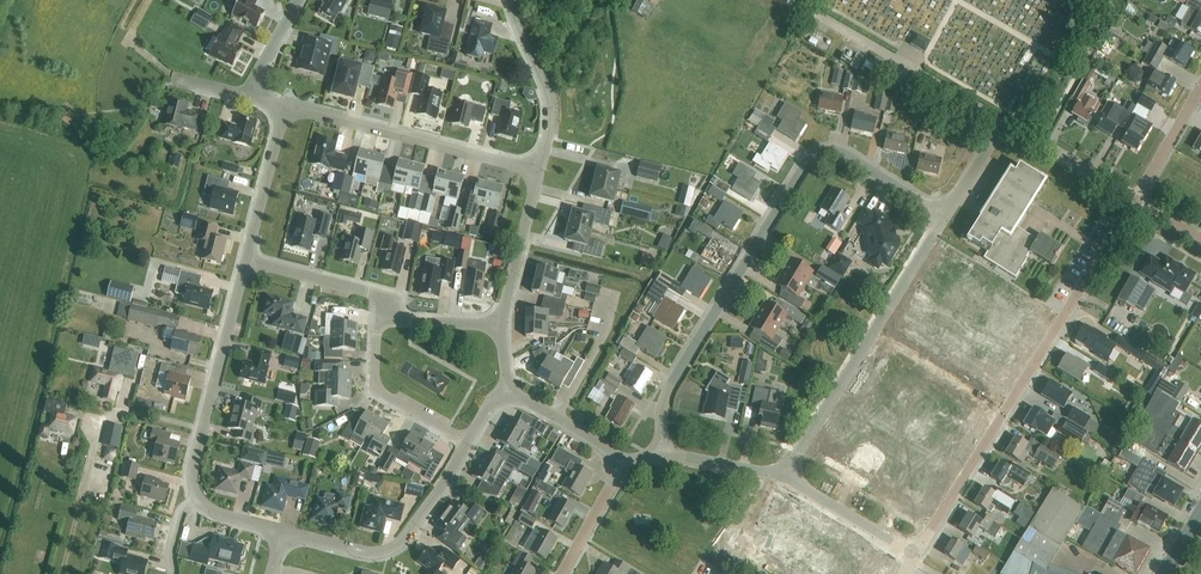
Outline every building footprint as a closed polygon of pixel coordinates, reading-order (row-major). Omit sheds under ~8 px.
[(265,12),(254,6),(258,0),(239,0),(232,14),(232,15),(231,17),(240,22),(241,19),(247,23),(246,25),(255,30),(256,28),(257,28),(265,12)] [(339,13),(340,14),(348,0),(326,0),(319,14),(333,22),(339,13)] [(393,0),(371,0),(367,15),(388,20),(393,0)] [(643,15),(650,2),(646,0),(640,0),(634,10),(643,15)] [(1181,24),(1200,36),(1200,15),(1200,12),(1200,5),(1193,0),(1190,0),(1186,6),(1190,8),(1181,24)] [(210,23),(213,17),(199,9),(196,15),(210,23)] [(446,56),(452,32),(440,29),(444,13),(427,9),(421,34),(430,36),(428,44),(436,46),(434,53),(446,56)] [(1168,16),(1165,21),(1174,27),(1177,21),(1168,16)] [(493,53),(497,40),(486,37),(487,34),(489,34),(491,25),(474,21),(467,46),(469,47),(467,56),(480,60),(482,53),(485,51),(493,53)] [(235,46),(243,32),(229,24),(221,37),(219,36),(209,54),(220,61),(221,59),(233,66),(241,50),(235,46)] [(1109,32),(1122,40),(1125,35),(1122,33),(1122,29),(1113,24),(1109,32)] [(804,28),(801,35),(806,38),(810,31),(804,28)] [(916,33),(910,44),(910,45),(924,53),(931,42),(916,33)] [(400,39),(389,36),(386,47),(397,50),(400,39)] [(297,69),(322,76),(328,54),(335,56),(339,39),(332,38),(330,45),(310,39),(310,40),(312,41),(310,49),(303,47),(302,55),(305,56),(301,70),(297,69)] [(1156,43),(1155,45),(1148,41),(1144,48),(1141,47),(1139,50),(1149,54),(1160,62),(1164,56),(1183,68),(1193,53),(1173,41),(1167,50),(1156,43)] [(374,63),(377,52),(368,49),(365,60),(374,63)] [(467,63),(460,62),(462,54),(453,53),(450,67),(465,71),(467,63)] [(857,54),(850,66),(856,70),(863,57),(857,54)] [(1155,69),(1160,62),(1149,54),(1144,62),(1155,69)] [(415,70),(417,61),(410,59),(408,69),(415,70)] [(866,61),(862,67),(876,75),(879,68),(866,61)] [(370,85),(374,67),(361,64),(360,67),(341,62),(335,84),(332,85),(334,91),(333,93),(352,98),(357,81),(370,85)] [(1091,63),(1083,77),(1089,80),(1097,67),(1091,63)] [(834,69),(832,79),(840,80),(842,70),(834,69)] [(397,70),(394,82),(382,79),(380,88),(381,89),(377,105),(393,109),(396,95),(406,98),(413,74),(397,70)] [(1157,91),(1168,97),(1176,82),(1155,71),(1145,89),(1155,94),(1157,91)] [(416,114),(435,119),(436,117),(437,117),(439,110),(438,110),(442,94),(426,90),(429,79),(415,75),(410,94),(420,97),(416,114)] [(846,75),(843,89),(852,91),(855,77),(846,75)] [(852,91),(861,93),(864,79),(855,77),(852,91)] [(498,80),(496,90),(503,92),(505,82),(498,80)] [(1078,103),(1072,114),(1078,118),(1077,121),(1087,126),(1091,119),(1089,117),(1092,111),(1095,113),(1099,105),(1084,96),(1090,84),(1085,81),(1083,80),(1072,99),(1073,100),(1078,103)] [(534,90),(525,87),(523,95),(528,101),(534,100),(537,99),(534,90)] [(821,92),(818,109),(840,113),(843,97),(821,92)] [(878,92),(875,110),(884,112),(888,94),(878,92)] [(1151,112),(1156,103),(1143,95),(1137,104),(1151,112)] [(888,97),(885,112),(893,114),(896,99),(888,97)] [(197,131),(201,115),(186,111),(188,104),(170,100),(163,125),(182,130),(182,127),(197,131)] [(501,117),(496,135),(515,140),(522,115),(508,112),(510,103),(495,100),(492,115),(501,117)] [(1102,118),(1096,128),(1111,137),(1117,125),(1123,129),(1135,107),(1127,102),(1122,111),(1108,102),(1099,116),(1102,118)] [(457,103),(451,124),(468,128),(469,120),(482,123),(486,108),(473,105),(472,106),(457,103)] [(777,117),(783,121),(777,130),(795,141),(806,124),(799,120),(803,114),(785,103),(777,117)] [(62,119),(70,124),(76,114),(68,110),(62,119)] [(872,134),(876,118),(864,116),(864,113),(855,111),(851,129),(872,134)] [(1125,130),(1128,132),(1121,142),(1136,151),(1152,125),(1134,115),(1125,130)] [(758,127),(771,135),(775,129),(772,126),(775,121),(765,116),(758,127)] [(223,122),(219,138),(233,142),(233,143),(250,147),(257,122),(240,117),(237,126),(223,122)] [(921,119),(919,131),(927,132),(929,120),(921,119)] [(125,127),(119,137),(127,142),(133,132),(125,127)] [(767,142),(771,135),(758,127),(754,134),(767,142)] [(905,154),(909,138),(896,136),(896,133),(887,131),(883,150),(905,154)] [(344,171),(348,156),(337,153),(337,154),(334,153),(336,143),(317,139),(311,164),(330,169),(330,168),(344,171)] [(756,157),(753,162),(767,171),(769,167),(777,171),(788,154),(770,143),(760,159),(756,157)] [(353,173),(366,177),(372,153),(359,149),(353,173)] [(168,166),(178,169),(182,155),(172,152),(168,166)] [(372,153),(366,177),(379,180),(385,156),(372,153)] [(938,175),(941,159),(920,154),(917,170),(938,175)] [(399,159),(390,191),(403,195),(405,187),(412,163),(399,159)] [(640,162),(636,177),(657,183),(661,167),(640,162)] [(236,173),(238,166),(223,163),(221,169),(236,173)] [(412,163),(405,187),(418,190),(425,166),(412,163)] [(739,178),(732,190),(750,201),(761,184),(753,179),(756,174),(739,164),(733,175),(739,178)] [(1011,168),(963,245),(1015,278),(1028,257),(1027,256),(1030,251),(1051,265),(1061,248),(1042,236),(1040,234),(1036,240),(1027,234),(1025,237),(1014,230),(1046,179),(1034,171),(1032,173),(1019,165),(1016,170),(1011,168)] [(594,183),(616,188),(620,174),(597,168),(594,183)] [(432,193),(445,197),(451,173),(438,170),(432,193)] [(451,173),(445,197),(458,200),(464,176),(451,173)] [(331,190),(341,192),(345,176),(335,174),(331,190)] [(232,216),(238,193),(221,188),(223,180),(208,176),(203,195),(212,197),(209,208),(222,212),(222,213),(232,216)] [(355,179),(345,176),(341,192),(351,195),(355,179)] [(713,185),(726,194),(730,187),(717,178),(713,185)] [(477,180),(475,190),(468,188),(462,211),(461,216),(474,219),(477,205),(484,207),(490,183),(477,180)] [(383,193),(385,184),(378,183),(376,191),(383,193)] [(503,186),(490,183),(484,207),(497,210),(503,186)] [(613,203),(616,188),(594,183),(590,197),(613,203)] [(385,184),(383,193),(389,195),(392,186),(385,184)] [(680,204),(692,205),(695,186),(683,184),(680,204)] [(721,201),(726,194),(713,185),(708,193),(721,201)] [(849,199),(833,189),(821,210),(829,214),(829,218),(825,225),(838,233),(846,220),(839,215),(849,199)] [(412,193),(408,210),(419,212),(420,213),(420,212),(424,196),(412,193)] [(360,200),(340,195),(338,201),(358,206),(360,200)] [(424,196),(420,212),(431,215),(435,199),(424,196)] [(365,199),(363,206),(375,209),(377,202),(365,199)] [(649,221),(652,209),(623,201),(620,214),(649,221)] [(724,202),(714,219),(709,216),(705,223),(716,230),(721,224),(732,230),(742,213),(724,202)] [(569,225),(590,231),(592,223),(608,227),(612,212),(594,207),(592,215),(572,210),(569,225)] [(445,229),(457,232),(458,225),(459,225),(461,216),(462,211),(450,208),(445,229)] [(892,240),(894,240),(891,230),(890,231),(888,230),(893,223),(882,216),(874,211),(872,214),(865,210),(858,222),(865,227),(863,230),(868,233),(865,238),(867,248),(870,250),(868,253),(873,256),(869,263),(878,268),(882,261),(887,264),(898,246),(891,241),(892,240)] [(360,224),(362,215),(345,211),(343,220),(360,224)] [(421,212),(418,223),(428,226),(431,215),(421,212)] [(291,247),(309,251),(313,235),(325,239),(331,217),(318,213),(316,221),(298,217),(294,233),(295,233),(291,247)] [(489,222),(487,229),(499,232),(503,215),(496,213),(494,223),(489,222)] [(197,225),(199,218),(185,214),(183,222),(197,225)] [(713,231),(694,220),(688,231),(695,235),(697,232),(708,239),(713,231)] [(402,240),(419,244),(423,226),(407,222),(402,240)] [(220,264),(226,240),(215,238),(217,228),(201,224),(197,239),(205,242),(201,259),(220,264)] [(588,239),(590,231),(569,225),(565,241),(584,245),(582,254),(600,258),(604,243),(588,239)] [(369,251),(374,233),(359,229),(356,241),(347,239),(342,260),(357,264),(361,249),(369,251)] [(431,241),(443,243),(445,234),(433,232),(431,241)] [(834,235),(825,248),(835,254),(843,242),(834,235)] [(399,241),(390,239),(384,237),(380,250),(387,251),(382,270),(399,275),(406,249),(397,247),(399,241)] [(711,237),(699,255),(719,267),(730,249),(711,237)] [(462,238),(460,252),(469,253),(471,240),(462,238)] [(503,259),(505,248),(498,246),(495,258),(503,259)] [(650,269),(654,254),(644,251),(640,265),(650,269)] [(460,252),(459,252),(456,268),(466,270),(464,281),(466,282),(464,297),(480,300),(484,276),(486,266),(475,264),(467,263),(469,253),(460,252)] [(828,268),(843,277),(852,262),(837,253),(828,268)] [(948,256),(941,267),(962,279),(969,268),(948,256)] [(1184,293),(1195,274),(1166,257),(1162,264),(1150,256),(1140,273),(1160,284),(1159,286),(1170,292),(1173,287),(1184,293)] [(424,267),(420,294),(438,297),(441,281),(450,283),(454,263),(441,261),(426,259),(424,268),(424,267)] [(783,271),(805,284),(813,272),(791,259),(783,271)] [(815,276),(835,287),(841,277),(822,265),(815,276)] [(538,266),(535,279),(562,286),(565,274),(559,273),(559,272),(538,266)] [(162,276),(163,276),(161,281),(173,284),(177,270),(165,267),(162,276)] [(941,267),(935,278),(955,290),(962,279),(941,267)] [(699,298),(710,280),(692,269),(681,287),(699,298)] [(208,309),(213,292),(198,289),(201,276),(181,271),(175,293),(185,296),(183,303),(208,309)] [(805,284),(783,271),(775,284),(791,293),(786,301),(800,309),(805,301),(798,296),(805,284)] [(673,280),(661,273),(656,282),(668,289),(673,280)] [(1147,285),(1132,276),(1117,300),(1133,309),(1147,285)] [(935,278),(928,289),(948,301),(955,290),(935,278)] [(562,286),(535,279),(531,292),(549,297),(546,303),(565,306),(567,295),(560,294),(562,286)] [(131,303),(135,287),(111,281),(107,297),(131,303)] [(647,297),(660,305),(653,318),(672,329),(684,310),(663,297),(668,289),(656,282),(647,297)] [(599,295),(601,287),(587,283),(585,292),(599,295)] [(928,289),(921,300),(941,312),(948,301),(928,289)] [(290,315),(293,303),(267,296),(263,314),(274,316),(271,326),(302,334),(306,319),(290,315)] [(921,300),(914,312),(934,324),(941,312),(921,300)] [(1022,301),(1015,313),(1034,325),(1041,313),(1022,301)] [(757,314),(779,327),(786,315),(801,324),(806,317),(783,303),(779,310),(765,302),(757,314)] [(546,304),(545,311),(526,310),(526,324),(547,324),(548,317),(562,317),(565,306),(546,303),(546,304)] [(1191,315),(1200,321),(1200,304),(1199,303),(1191,315)] [(129,317),(167,326),(163,342),(172,344),(171,350),(196,357),(201,338),(176,332),(179,319),(132,307),(129,317)] [(589,319),(589,311),(579,311),(578,318),(589,319)] [(977,311),(974,316),(990,326),(989,328),(1000,336),(1005,328),(977,311)] [(1015,313),(1008,325),(1027,337),(1034,325),(1015,313)] [(321,336),(325,336),(356,337),(356,324),(344,324),(344,315),(326,314),(325,329),(321,328),(319,330),(319,334),(321,336)] [(774,335),(779,327),(757,314),(749,327),(764,336),(759,344),(774,353),(782,340),(774,335)] [(547,332),(547,324),(526,324),(525,337),(555,338),(555,332),(547,332)] [(1008,325),(1001,337),(1020,348),(1027,337),(1008,325)] [(1084,345),(1095,352),(1094,354),(1106,362),(1116,346),(1105,339),(1106,337),(1098,332),(1097,333),(1084,325),(1075,340),(1076,340),(1075,342),(1076,344),(1080,347),(1083,346),(1084,345)] [(616,343),(620,346),(636,355),(639,349),(655,358),(657,359),(659,359),(665,349),(664,347),(662,346),(666,339),(647,327),(637,344),(621,334),(616,343)] [(935,346),(964,364),(974,348),(945,330),(935,346)] [(292,353),(302,356),(307,339),(297,336),(292,353)] [(356,337),(325,336),(323,340),(323,345),(324,349),(324,358),(342,359),(343,350),(355,351),(356,337)] [(732,336),(732,346),(743,346),(744,336),(732,336)] [(1114,343),(1152,367),(1157,360),(1118,336),(1114,343)] [(1001,337),(993,348),(1013,360),(1020,348),(1001,337)] [(114,347),(108,371),(94,368),(90,382),(105,385),(102,399),(114,402),(116,391),(119,392),(123,375),(133,377),(139,353),(114,347)] [(539,359),(545,362),(537,376),(548,382),(559,364),(552,360),(556,353),(551,350),(550,352),(542,348),(532,353),(536,360),(539,359)] [(993,348),(986,361),(1005,372),(1013,360),(993,348)] [(267,367),(271,353),(256,349),(252,363),(244,361),(240,378),(264,384),(269,367),(267,367)] [(305,349),(304,359),(318,360),(318,353),(311,352),(312,350),(305,349)] [(623,349),(619,355),(632,363),(636,357),(623,349)] [(759,349),(755,370),(765,372),(767,361),(762,360),(764,351),(759,349)] [(1079,381),(1088,366),(1080,361),(1079,362),(1067,354),(1058,368),(1079,381)] [(286,355),(284,364),(291,365),(290,368),(297,369),(300,359),(286,355)] [(1182,360),(1176,356),(1172,362),(1179,366),(1182,360)] [(560,389),(568,375),(574,379),(584,362),(577,358),(574,364),(562,357),(559,364),(548,382),(560,389)] [(319,372),(318,385),(326,385),(350,386),(351,373),(343,372),(344,362),(315,361),(315,371),(319,372)] [(748,386),(753,363),(743,361),(738,384),(748,386)] [(1114,372),(1099,362),(1093,371),(1108,381),(1114,372)] [(652,375),(633,363),(624,378),(628,381),(625,385),(641,394),(647,383),(648,384),(651,381),(649,380),(652,375)] [(185,401),(191,378),(175,374),(177,368),(161,364),(159,373),(156,387),(165,390),(164,394),(175,397),(174,398),(185,401)] [(1156,387),(1163,390),(1165,385),(1160,383),(1166,370),(1157,367),(1147,390),(1153,393),(1156,387)] [(728,402),(739,404),(742,389),(730,386),(727,385),(730,380),(718,371),(705,391),(709,393),(706,405),(705,405),(703,414),(724,419),(728,402)] [(605,380),(618,388),(622,381),(609,373),(605,380)] [(618,396),(617,397),(614,395),(617,388),(601,378),(595,388),(594,387),(587,398),(601,406),(607,395),(615,400),(611,408),(612,409),(607,418),(621,427),(634,405),(618,396)] [(1063,408),(1071,394),(1050,381),(1042,395),(1063,408)] [(1180,403),(1189,389),(1178,382),(1169,396),(1180,403)] [(326,385),(325,391),(316,391),(315,406),(336,407),(337,399),(349,399),(350,386),(326,385)] [(124,396),(133,397),(134,388),(124,387),(124,396)] [(770,390),(770,391),(755,387),(752,404),(761,406),(759,417),(762,418),(761,427),(776,430),(779,415),(776,414),(778,405),(780,405),(783,393),(770,390)] [(1198,453),(1200,447),(1200,425),(1192,420),(1176,411),(1180,404),(1161,393),(1145,421),(1198,453)] [(881,400),(890,406),(893,401),(884,396),(881,400)] [(231,415),(254,421),(256,414),(259,415),(263,401),(245,397),(243,404),(234,402),(231,415)] [(44,412),(52,414),(49,428),(72,434),(76,419),(64,416),(66,405),(47,400),(44,412)] [(288,405),(284,418),(295,421),(298,407),(288,405)] [(1073,407),(1066,419),(1093,435),(1098,425),(1089,419),(1090,417),(1073,407)] [(1034,408),(1024,424),(1037,432),(1046,437),(1055,423),(1046,417),(1047,416),(1034,408)] [(365,439),(377,418),(366,412),(360,422),(352,418),(342,437),(349,441),(351,439),(362,445),(366,440),(365,439)] [(252,428),(254,421),(231,415),(227,428),(236,431),(234,438),(252,443),(256,429),(252,428)] [(530,428),(510,416),(503,428),(532,445),(535,439),(530,436),(534,430),(543,435),(548,427),(535,419),(530,428)] [(389,425),(377,418),(365,439),(366,440),(372,443),(367,451),(380,458),(390,440),(383,436),(389,425)] [(306,430),(313,429),(312,419),(304,420),(306,430)] [(875,424),(893,432),(895,427),(878,419),(875,424)] [(1087,433),(1066,419),(1059,430),(1080,443),(1087,433)] [(869,438),(873,424),(860,421),(856,435),(869,438)] [(1185,473),(1198,453),(1145,421),(1132,442),(1167,462),(1166,463),(1183,473),(1184,472),(1185,473)] [(123,427),(106,423),(101,444),(118,448),(123,427)] [(41,425),(39,437),(46,438),(49,427),(41,425)] [(517,452),(517,451),(520,445),(529,450),(532,445),(503,428),(496,440),(516,452),(517,452)] [(916,449),(921,439),(901,429),(896,438),(916,449)] [(153,430),(150,442),(157,444),(153,459),(174,464),(180,444),(165,440),(167,433),(153,430)] [(548,439),(557,445),(562,437),(553,431),(548,439)] [(306,434),(297,432),(295,439),(304,441),(306,434)] [(407,465),(411,459),(422,439),(410,432),(400,451),(390,446),(378,467),(387,472),(395,458),(407,465)] [(1060,457),(1048,449),(1031,439),(1028,445),(1016,437),(1006,453),(1022,463),(1028,452),(1053,468),(1060,457)] [(308,438),(303,455),(311,457),(316,440),(308,438)] [(433,463),(427,459),(434,446),(422,439),(411,459),(421,465),(419,468),(427,473),(425,477),(431,480),(439,467),(432,464),(433,463)] [(1139,458),(1142,460),(1147,451),(1131,441),(1126,450),(1127,450),(1139,458)] [(579,468),(583,460),(558,446),(551,460),(566,469),(565,471),(570,474),(562,487),(579,496),(592,475),(579,468)] [(103,459),(116,462),(119,450),(107,447),(103,459)] [(266,453),(244,447),(240,460),(263,465),(266,453)] [(526,466),(530,458),(517,451),(517,452),(516,452),(512,458),(526,466)] [(509,457),(505,463),(485,452),(479,464),(506,480),(508,481),(514,469),(518,471),(522,464),(509,457)] [(861,471),(893,480),(898,461),(866,452),(861,471)] [(1135,465),(1138,466),(1127,485),(1152,499),(1154,495),(1173,506),(1182,491),(1163,480),(1166,474),(1142,460),(1139,458),(1135,465)] [(538,473),(542,465),(531,459),(526,466),(538,473)] [(931,459),(925,469),(936,476),(942,466),(931,459)] [(121,477),(135,481),(140,465),(125,462),(121,477)] [(251,480),(254,466),(240,463),(238,472),(221,468),(215,489),(236,495),(241,478),(251,480)] [(1008,485),(1012,478),(1023,485),(1030,474),(1014,464),(1010,470),(1000,463),(992,477),(1005,485),(1008,485)] [(496,497),(500,490),(506,480),(479,464),(472,476),(482,481),(476,491),(482,494),(496,497)] [(411,481),(415,473),(406,468),(400,480),(411,481)] [(360,488),(364,474),(356,472),(352,486),(360,488)] [(366,483),(382,484),(382,474),(366,474),(366,483)] [(164,502),(169,486),(153,481),(153,479),(146,476),(140,496),(164,502)] [(301,484),(287,480),(275,477),(272,486),(267,485),(261,506),(283,512),(287,495),(305,500),(309,486),(301,484)] [(552,497),(556,490),(540,481),(536,488),(552,497)] [(420,496),(422,487),(412,485),(410,494),(420,496)] [(513,501),(522,503),(525,489),(517,487),(513,501)] [(984,487),(974,504),(986,511),(987,511),(991,513),(996,505),(1007,512),(1015,499),(999,489),(996,495),(984,487)] [(1053,489),(1006,563),(1001,573),(1077,573),(1048,565),(1059,547),(1060,548),(1075,524),(1085,509),(1053,489)] [(1100,515),(1121,526),(1126,529),(1130,523),(1137,526),(1138,524),(1149,530),(1150,529),(1158,533),(1168,516),(1147,505),(1146,506),(1142,503),(1144,499),(1129,489),(1120,505),(1109,499),(1100,515)] [(317,498),(312,520),(333,525),(338,508),(347,511),(351,497),(337,493),(336,496),(328,494),(325,495),(324,500),(317,498)] [(405,506),(385,501),(373,497),(370,507),(365,506),(360,527),(381,533),(385,518),(401,522),(405,506)] [(563,528),(574,507),(560,499),(548,520),(563,528)] [(768,500),(756,520),(767,527),(779,507),(768,500)] [(444,513),(464,528),(470,520),(476,524),(484,513),(471,503),(466,510),(453,501),(444,513)] [(1036,515),(1020,504),(1014,514),(1020,518),(1016,525),(1026,531),(1036,515)] [(153,540),(157,523),(136,518),(138,511),(121,506),(118,519),(129,522),(126,535),(144,540),(145,538),(153,540)] [(779,507),(767,527),(778,534),(790,514),(779,507)] [(1085,509),(1075,524),(1091,533),(1083,548),(1113,565),(1115,563),(1133,573),(1147,550),(1117,533),(1121,526),(1100,515),(1086,507),(1085,509)] [(518,521),(531,529),(537,520),(523,512),(518,521)] [(458,536),(464,528),(444,513),(435,526),(448,535),(443,541),(456,551),(464,540),(458,536)] [(790,514),(778,534),(789,541),(801,521),(790,514)] [(1001,527),(992,522),(985,518),(982,523),(968,514),(959,529),(973,538),(980,527),(995,536),(1001,527)] [(801,521),(789,541),(800,547),(812,527),(801,521)] [(812,527),(800,547),(812,554),(824,534),(812,527)] [(545,559),(557,539),(539,528),(535,535),(537,537),(529,551),(545,559)] [(100,534),(99,541),(122,547),(124,540),(100,534)] [(242,550),(243,546),(228,542),(228,539),(214,535),(211,549),(194,544),(190,560),(207,565),(209,558),(238,566),(240,559),(241,559),(244,557),(245,553),(243,550),(242,550)] [(963,546),(952,539),(943,553),(954,560),(963,565),(971,551),(963,546)] [(188,544),(182,542),(178,557),(184,559),(188,544)] [(127,556),(129,550),(103,543),(100,558),(122,564),(119,573),(120,573),(144,573),(148,561),(127,556)] [(482,571),(494,551),(485,545),(479,554),(484,557),(477,568),(482,571)] [(989,554),(976,546),(972,552),(985,560),(989,554)] [(444,564),(452,570),(460,559),(447,550),(441,557),(428,548),(418,562),(429,570),(426,573),(436,573),(444,564)] [(536,571),(528,567),(532,559),(520,552),(512,566),(514,568),(511,573),(534,573),(536,571)] [(733,570),(739,562),(727,555),(722,563),(733,570)] [(845,570),(851,573),(870,573),(872,571),(852,559),(845,570)] [(618,560),(612,569),(604,564),(598,573),(627,573),(630,568),(618,560)]
